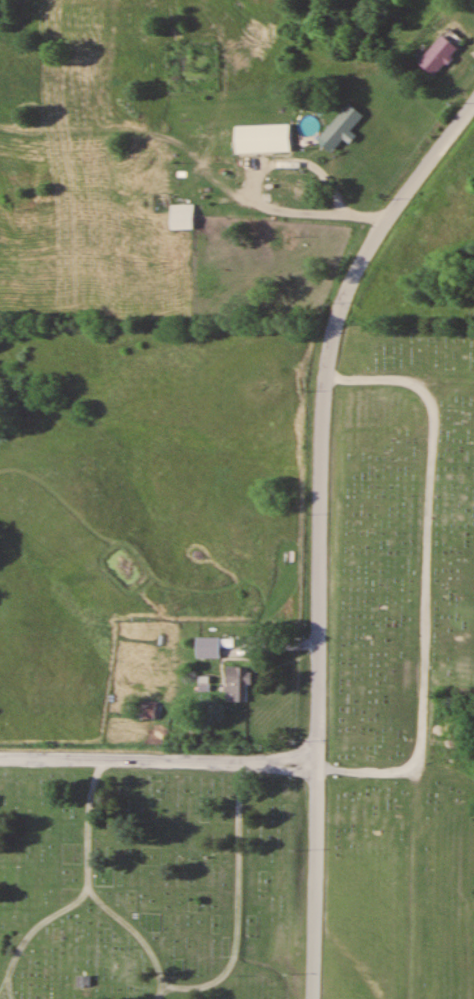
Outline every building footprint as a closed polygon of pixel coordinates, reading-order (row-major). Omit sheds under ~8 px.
[(419,62),(434,76),(459,49),(444,34),(419,62)] [(330,152),(363,115),(350,103),(317,139),(330,152)] [(244,152),(243,125),(296,123),(297,150),(244,152)] [(175,204),(200,203),(200,228),(176,229),(175,204)] [(197,638),(197,658),(221,658),(221,638),(197,638)] [(251,702),(251,667),(227,667),(227,702),(251,702)] [(157,702),(139,700),(137,717),(156,719),(157,702)] [(91,975),(77,975),(77,995),(91,995),(91,975)]
